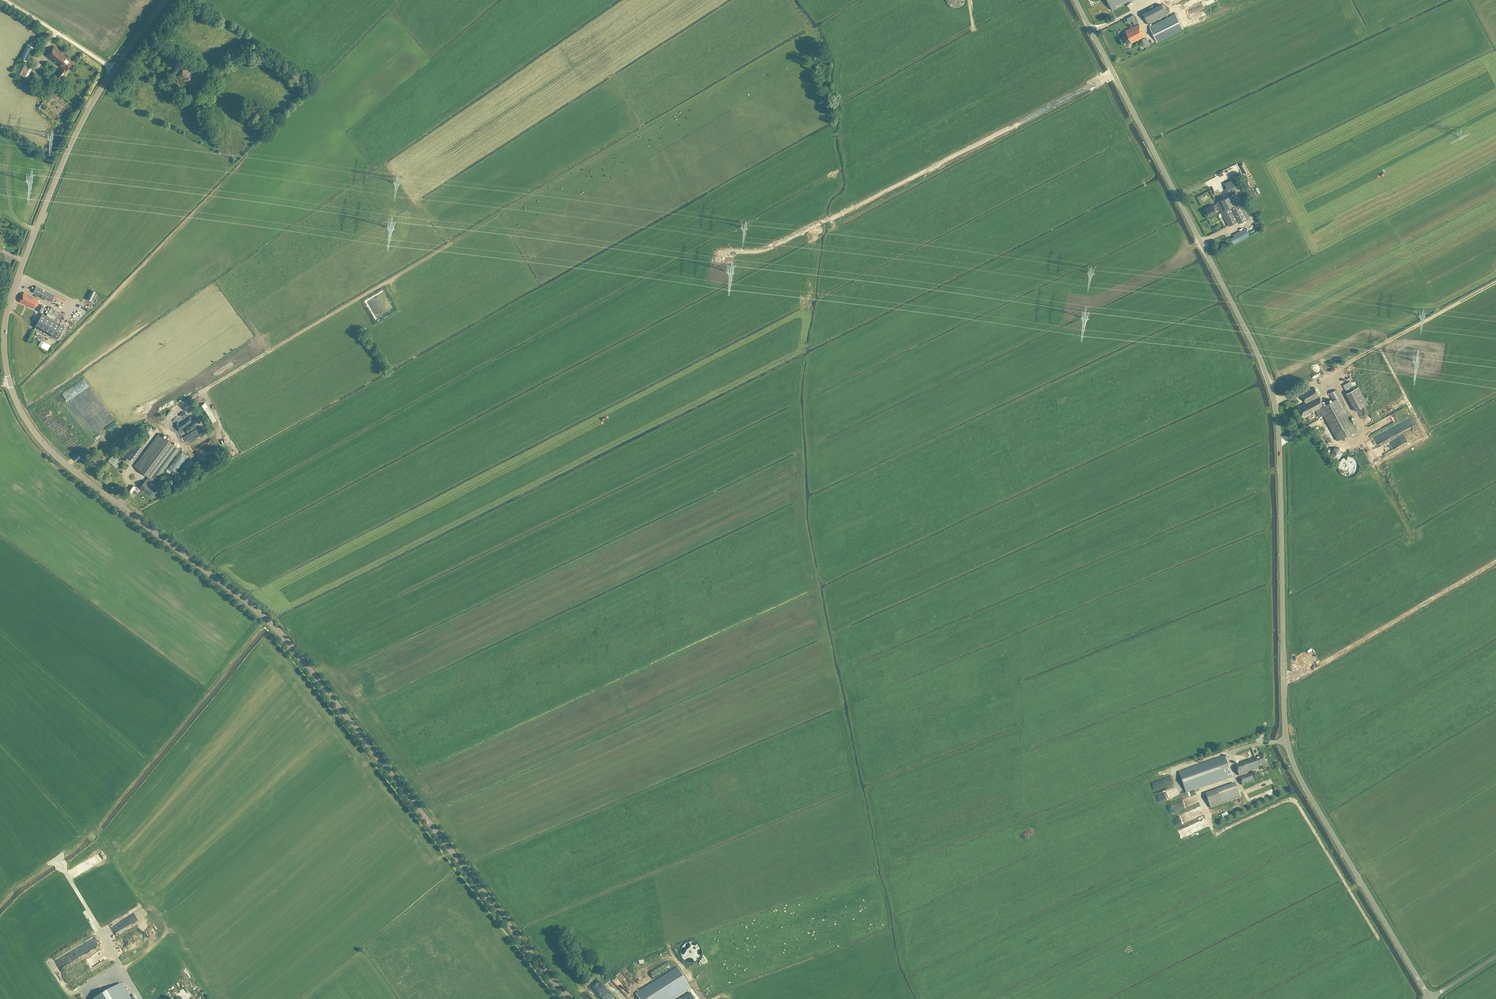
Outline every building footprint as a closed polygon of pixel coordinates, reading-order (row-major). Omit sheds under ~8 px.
[(1113,10),(1115,9),(1133,0),(1107,0),(1113,10)] [(1183,29),(1175,14),(1149,27),(1157,42),(1183,29)] [(1127,34),(1122,36),(1123,37),(1126,44),(1131,42),(1131,43),(1145,36),(1142,31),(1141,29),(1139,24),(1126,31),(1127,34)] [(33,48),(27,44),(20,58),(27,62),(33,48)] [(60,78),(73,62),(54,47),(46,56),(62,69),(57,75),(60,78)] [(216,74),(218,72),(219,73),(222,69),(214,63),(211,67),(209,69),(216,74)] [(204,80),(208,74),(198,67),(192,75),(183,69),(178,77),(191,86),(198,75),(204,80)] [(19,77),(27,80),(30,71),(22,68),(19,77)] [(41,80),(35,77),(33,80),(44,86),(45,83),(41,80)] [(1233,181),(1224,185),(1227,192),(1237,188),(1233,181)] [(1229,226),(1238,222),(1239,224),(1249,218),(1241,201),(1236,193),(1217,203),(1218,205),(1214,207),(1213,205),(1206,209),(1210,216),(1217,213),(1216,211),(1220,209),(1229,226)] [(1246,228),(1233,235),(1234,237),(1230,239),(1233,244),(1250,236),(1246,228)] [(55,296),(36,286),(33,293),(51,302),(55,296)] [(95,292),(91,290),(86,299),(91,301),(95,292)] [(24,293),(19,302),(33,309),(36,303),(38,300),(24,293)] [(371,311),(376,321),(394,311),(388,300),(384,303),(386,307),(382,309),(381,309),(376,311),(375,309),(371,311)] [(51,307),(49,310),(48,311),(47,314),(46,316),(56,322),(61,313),(51,307)] [(35,327),(57,339),(64,326),(56,322),(46,316),(42,314),(35,327)] [(1368,404),(1359,388),(1358,387),(1346,394),(1356,411),(1368,404)] [(1335,390),(1329,393),(1333,400),(1324,405),(1314,388),(1302,394),(1306,401),(1307,402),(1298,407),(1303,417),(1315,411),(1319,418),(1323,415),(1337,441),(1357,430),(1335,390)] [(1396,403),(1384,407),(1386,414),(1398,410),(1396,403)] [(1389,418),(1392,424),(1404,418),(1401,412),(1389,418)] [(182,436),(182,437),(186,445),(201,438),(199,434),(205,431),(203,426),(196,429),(193,422),(187,425),(188,425),(175,431),(178,437),(182,436)] [(1322,429),(1318,431),(1324,444),(1328,443),(1322,429)] [(140,488),(149,495),(154,488),(148,483),(151,479),(152,480),(177,447),(159,434),(134,466),(148,477),(145,481),(140,488)] [(1399,445),(1398,444),(1400,443),(1397,440),(1392,444),(1395,448),(1399,445)] [(134,443),(123,461),(128,464),(130,461),(134,464),(146,445),(144,444),(143,445),(138,442),(136,445),(134,443)] [(1339,448),(1334,448),(1331,453),(1333,458),(1339,458),(1342,453),(1339,448)] [(231,458),(238,455),(235,449),(228,453),(231,458)] [(168,468),(176,473),(189,456),(181,451),(168,468)] [(112,456),(108,461),(116,468),(120,462),(112,456)] [(1338,473),(1355,476),(1358,462),(1352,460),(1346,459),(1346,461),(1340,460),(1338,473)] [(191,460),(183,467),(187,472),(195,465),(191,460)] [(1186,793),(1203,787),(1232,776),(1225,756),(1179,772),(1186,793)] [(1266,765),(1263,757),(1256,759),(1255,758),(1235,765),(1239,776),(1259,768),(1259,767),(1266,765)] [(1252,774),(1240,778),(1242,785),(1254,781),(1252,774)] [(1240,797),(1235,784),(1205,794),(1210,808),(1240,797)] [(1154,797),(1156,805),(1175,799),(1173,791),(1154,797)] [(1170,812),(1197,804),(1195,799),(1168,807),(1170,812)] [(1251,817),(1277,807),(1276,804),(1249,814),(1251,817)] [(1172,821),(1175,828),(1191,821),(1187,814),(1172,821)] [(1195,824),(1178,834),(1183,841),(1199,831),(1198,829),(1195,824)] [(620,970),(622,975),(625,973),(631,986),(635,984),(626,967),(620,970)] [(675,997),(690,987),(677,968),(635,994),(639,998),(671,998),(675,997)] [(618,989),(626,998),(630,994),(616,979),(606,988),(612,995),(618,989)] [(591,986),(601,995),(606,989),(596,981),(591,986)] [(121,985),(98,998),(129,998),(121,985)]
